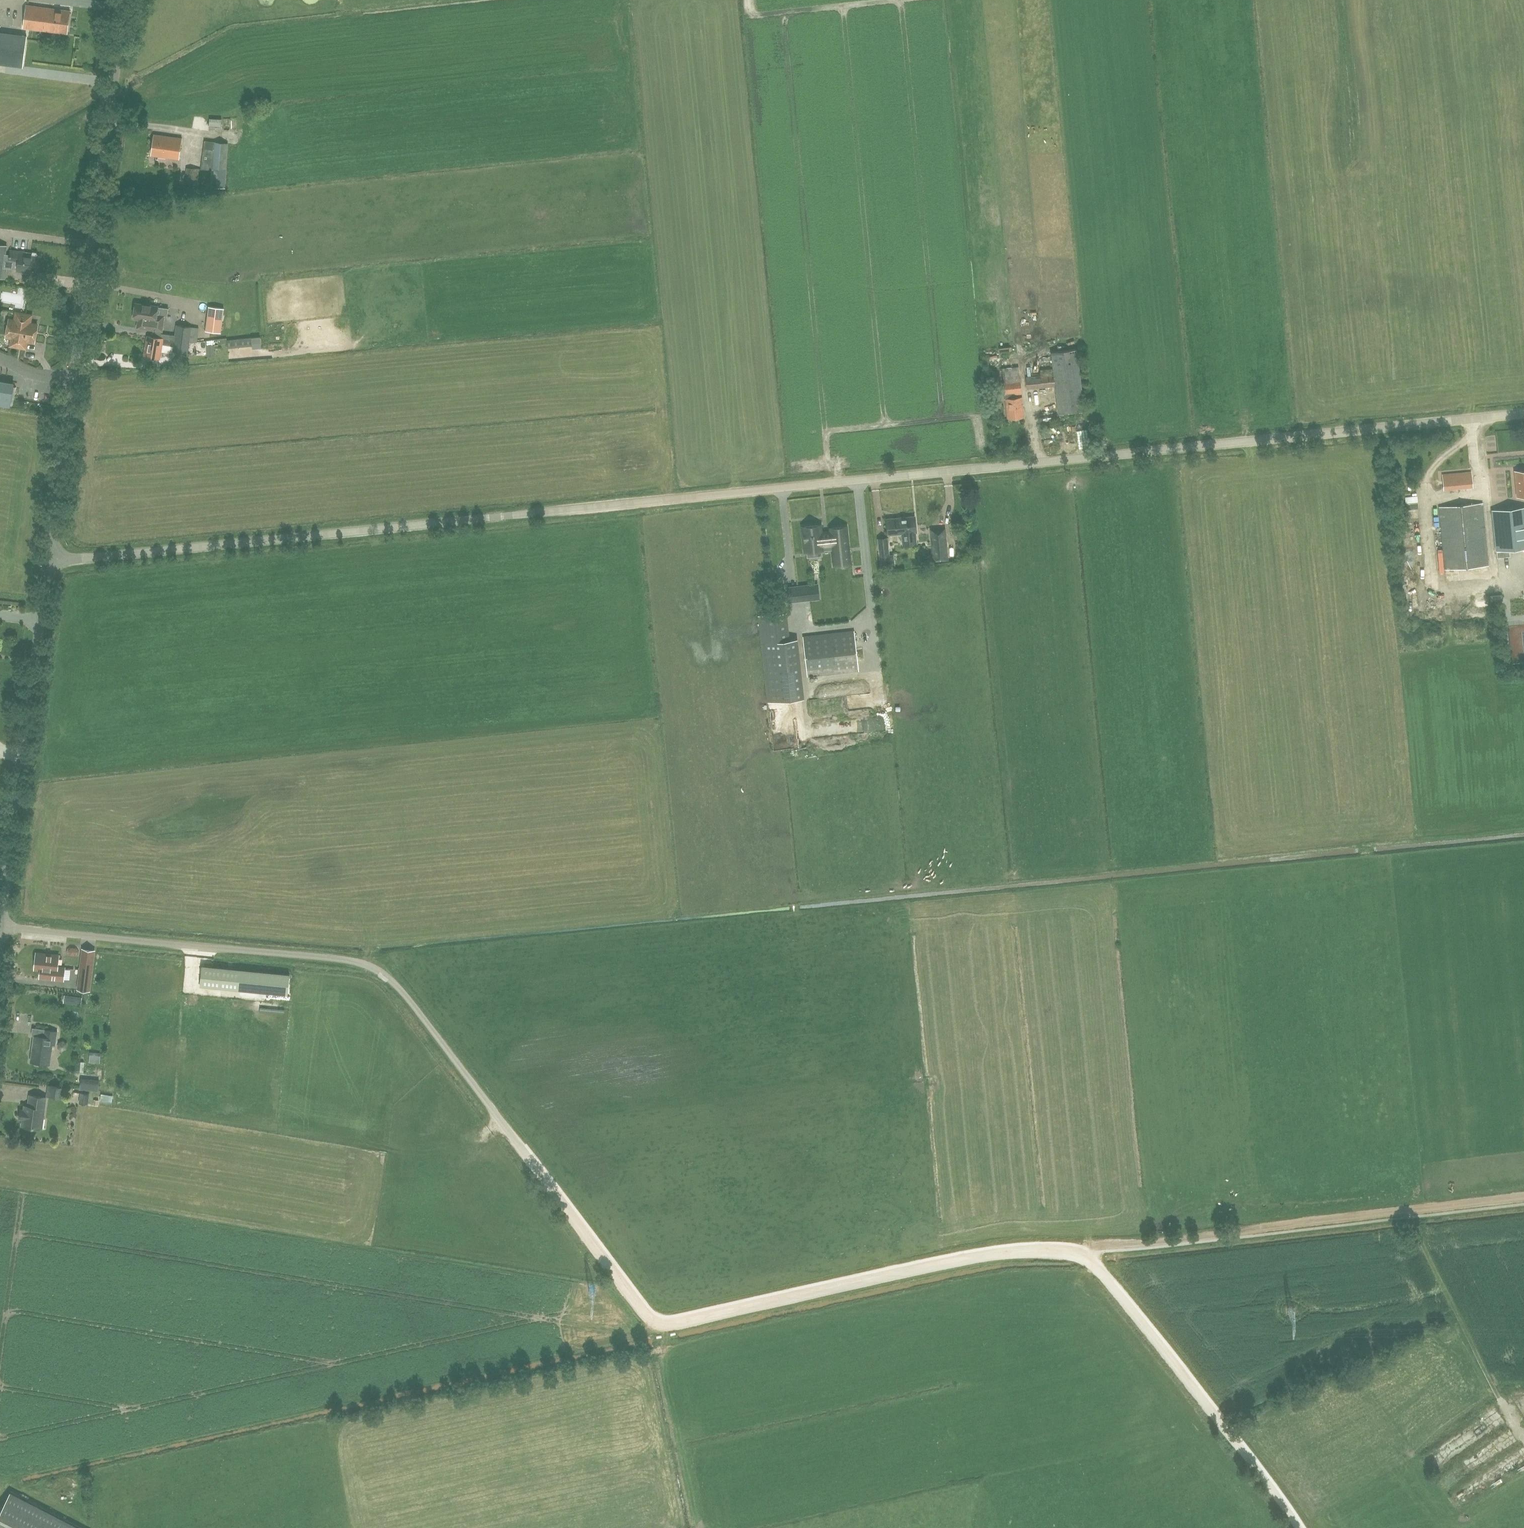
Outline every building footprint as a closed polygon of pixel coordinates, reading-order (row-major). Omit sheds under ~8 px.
[(66,33),(69,10),(26,5),(23,28),(66,33)] [(22,67),(26,36),(0,33),(0,64),(22,67)] [(209,129),(211,129),(222,130),(223,118),(211,117),(209,117),(209,129)] [(179,159),(182,138),(154,134),(151,155),(179,159)] [(277,135),(278,146),(289,145),(288,134),(277,135)] [(210,187),(224,188),(227,144),(204,140),(200,169),(209,170),(209,169),(209,167),(211,168),(210,187)] [(186,168),(184,183),(197,184),(198,184),(199,169),(186,168)] [(4,278),(6,268),(17,269),(36,272),(39,257),(26,255),(27,253),(10,251),(10,255),(5,254),(6,246),(0,245),(0,277),(4,278)] [(133,317),(138,318),(148,319),(149,318),(160,319),(161,314),(155,313),(156,305),(134,303),(133,317)] [(213,339),(214,331),(221,332),(224,308),(208,307),(206,330),(208,331),(207,338),(213,339)] [(6,337),(11,338),(9,346),(19,347),(25,348),(27,340),(34,342),(37,324),(31,323),(33,315),(15,312),(14,320),(9,319),(6,337)] [(148,319),(138,318),(137,326),(161,329),(163,314),(161,314),(160,319),(149,318),(148,319)] [(191,327),(175,325),(174,334),(160,332),(159,336),(146,335),(144,355),(158,358),(161,344),(173,346),(173,351),(187,353),(191,327)] [(230,349),(263,347),(263,338),(230,339),(230,349)] [(219,355),(218,344),(206,345),(206,356),(215,356),(215,355),(219,355)] [(1058,413),(1084,410),(1077,349),(1051,352),(1052,362),(1053,374),(1041,376),(1026,377),(1027,389),(1055,386),(1058,413)] [(1002,369),(1004,387),(1007,418),(1024,416),(1022,397),(1012,398),(1012,394),(1022,393),(1021,386),(1019,367),(1002,369)] [(9,406),(13,386),(0,384),(0,404),(9,406)] [(1087,416),(1080,415),(1079,423),(1086,424),(1087,416)] [(1515,471),(1518,496),(1523,495),(1523,470),(1515,471)] [(1443,475),(1444,489),(1451,488),(1450,474),(1443,475)] [(1523,547),(1523,507),(1492,510),(1496,550),(1523,547)] [(1486,566),(1481,511),(1436,515),(1441,570),(1486,566)] [(901,518),(902,533),(904,544),(916,543),(915,533),(916,532),(915,516),(901,518)] [(901,518),(887,519),(888,534),(902,533),(901,518)] [(803,526),(803,529),(805,552),(823,550),(822,546),(832,545),(834,565),(850,563),(846,527),(831,528),(831,531),(821,532),(820,524),(803,526)] [(1431,539),(1438,537),(1435,525),(1428,526),(1431,539)] [(933,561),(949,559),(945,528),(930,529),(933,561)] [(894,556),(889,557),(888,537),(877,538),(880,558),(880,566),(895,565),(894,556)] [(817,584),(796,586),(796,589),(797,600),(819,598),(818,589),(817,584)] [(768,702),(800,699),(797,667),(793,668),(787,613),(758,616),(768,702)] [(802,636),(804,654),(807,676),(858,671),(854,631),(802,636)] [(801,731),(800,720),(792,720),(793,731),(801,731)] [(775,749),(790,749),(790,725),(781,725),(781,741),(775,741),(775,749)] [(95,950),(82,948),(77,989),(90,991),(95,950)] [(36,953),(34,968),(40,969),(39,977),(63,979),(64,967),(58,967),(58,955),(36,953)] [(290,969),(203,960),(201,981),(288,990),(290,969)] [(329,993),(328,1021),(336,1021),(336,993),(329,993)] [(281,1000),(281,1016),(288,1016),(289,1000),(281,1000)] [(57,1031),(45,1030),(44,1036),(34,1035),(32,1049),(34,1050),(32,1061),(49,1063),(51,1044),(55,1044),(57,1031)] [(401,1062),(409,1063),(410,1053),(403,1052),(401,1062)] [(88,1055),(88,1070),(92,1070),(93,1062),(102,1062),(103,1055),(88,1055)] [(285,1087),(293,1087),(293,1070),(285,1070),(285,1087)] [(321,1073),(321,1090),(329,1091),(329,1073),(321,1073)] [(346,1093),(354,1093),(355,1073),(346,1073),(346,1093)] [(374,1074),(371,1095),(379,1096),(382,1075),(374,1074)] [(385,1079),(385,1097),(393,1097),(393,1079),(385,1079)] [(64,1087),(48,1085),(47,1095),(63,1096),(64,1087)] [(88,1104),(89,1094),(80,1094),(79,1103),(88,1104)] [(45,1097),(30,1095),(28,1106),(25,1106),(25,1111),(20,1110),(20,1118),(24,1118),(23,1126),(42,1128),(45,1097)] [(99,1103),(115,1103),(115,1095),(99,1095),(99,1103)] [(10,1492),(0,1512),(0,1527),(81,1527),(10,1492)]
